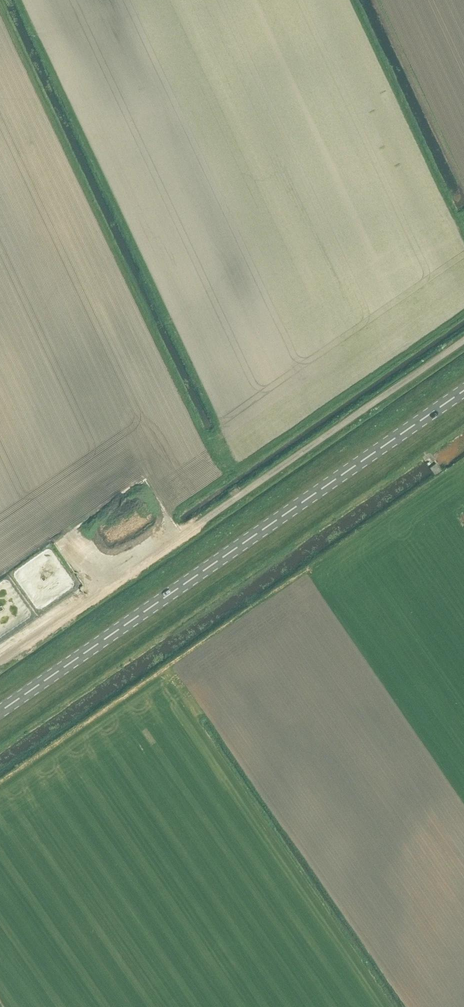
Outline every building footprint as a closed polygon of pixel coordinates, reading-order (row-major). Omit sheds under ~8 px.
[(56,543),(60,550),(65,548),(61,541),(56,543)] [(39,586),(38,598),(47,598),(47,589),(61,589),(61,580),(49,580),(49,586),(39,586)]
